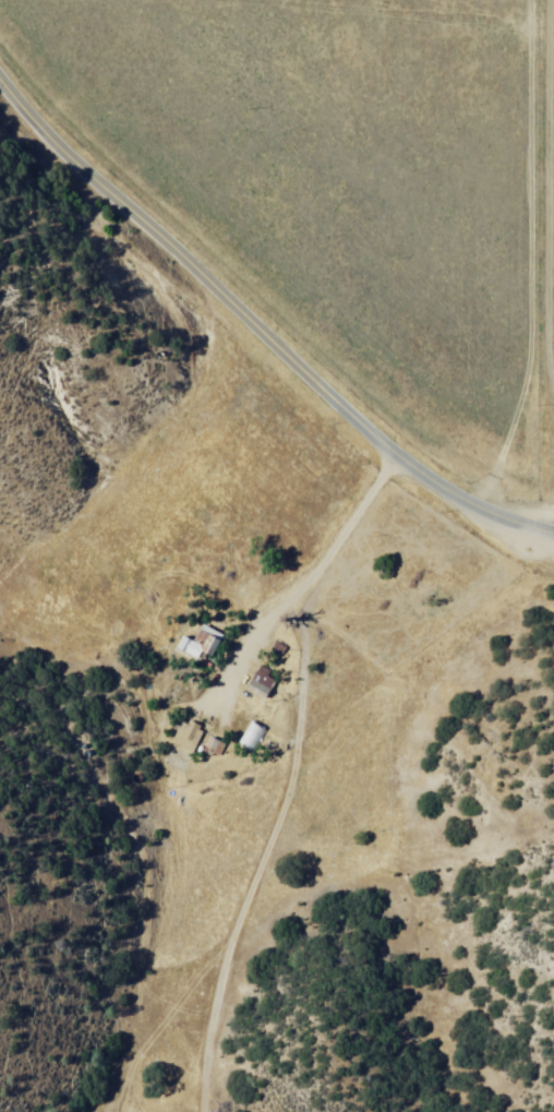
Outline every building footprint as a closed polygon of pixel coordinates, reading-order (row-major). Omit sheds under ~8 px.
[(181,637),(170,632),(164,644),(191,658),(195,650),(201,653),(212,632),(190,620),(181,637)] [(207,666),(186,650),(202,629),(222,644),(207,666)] [(235,686),(253,695),(265,672),(247,662),(235,686)] [(239,691),(254,670),(277,686),(262,707),(239,691)] [(168,741),(179,715),(207,726),(196,753),(168,741)] [(245,724),(267,733),(253,763),(231,753),(245,724)] [(192,747),(207,754),(214,740),(198,733),(192,747)]
